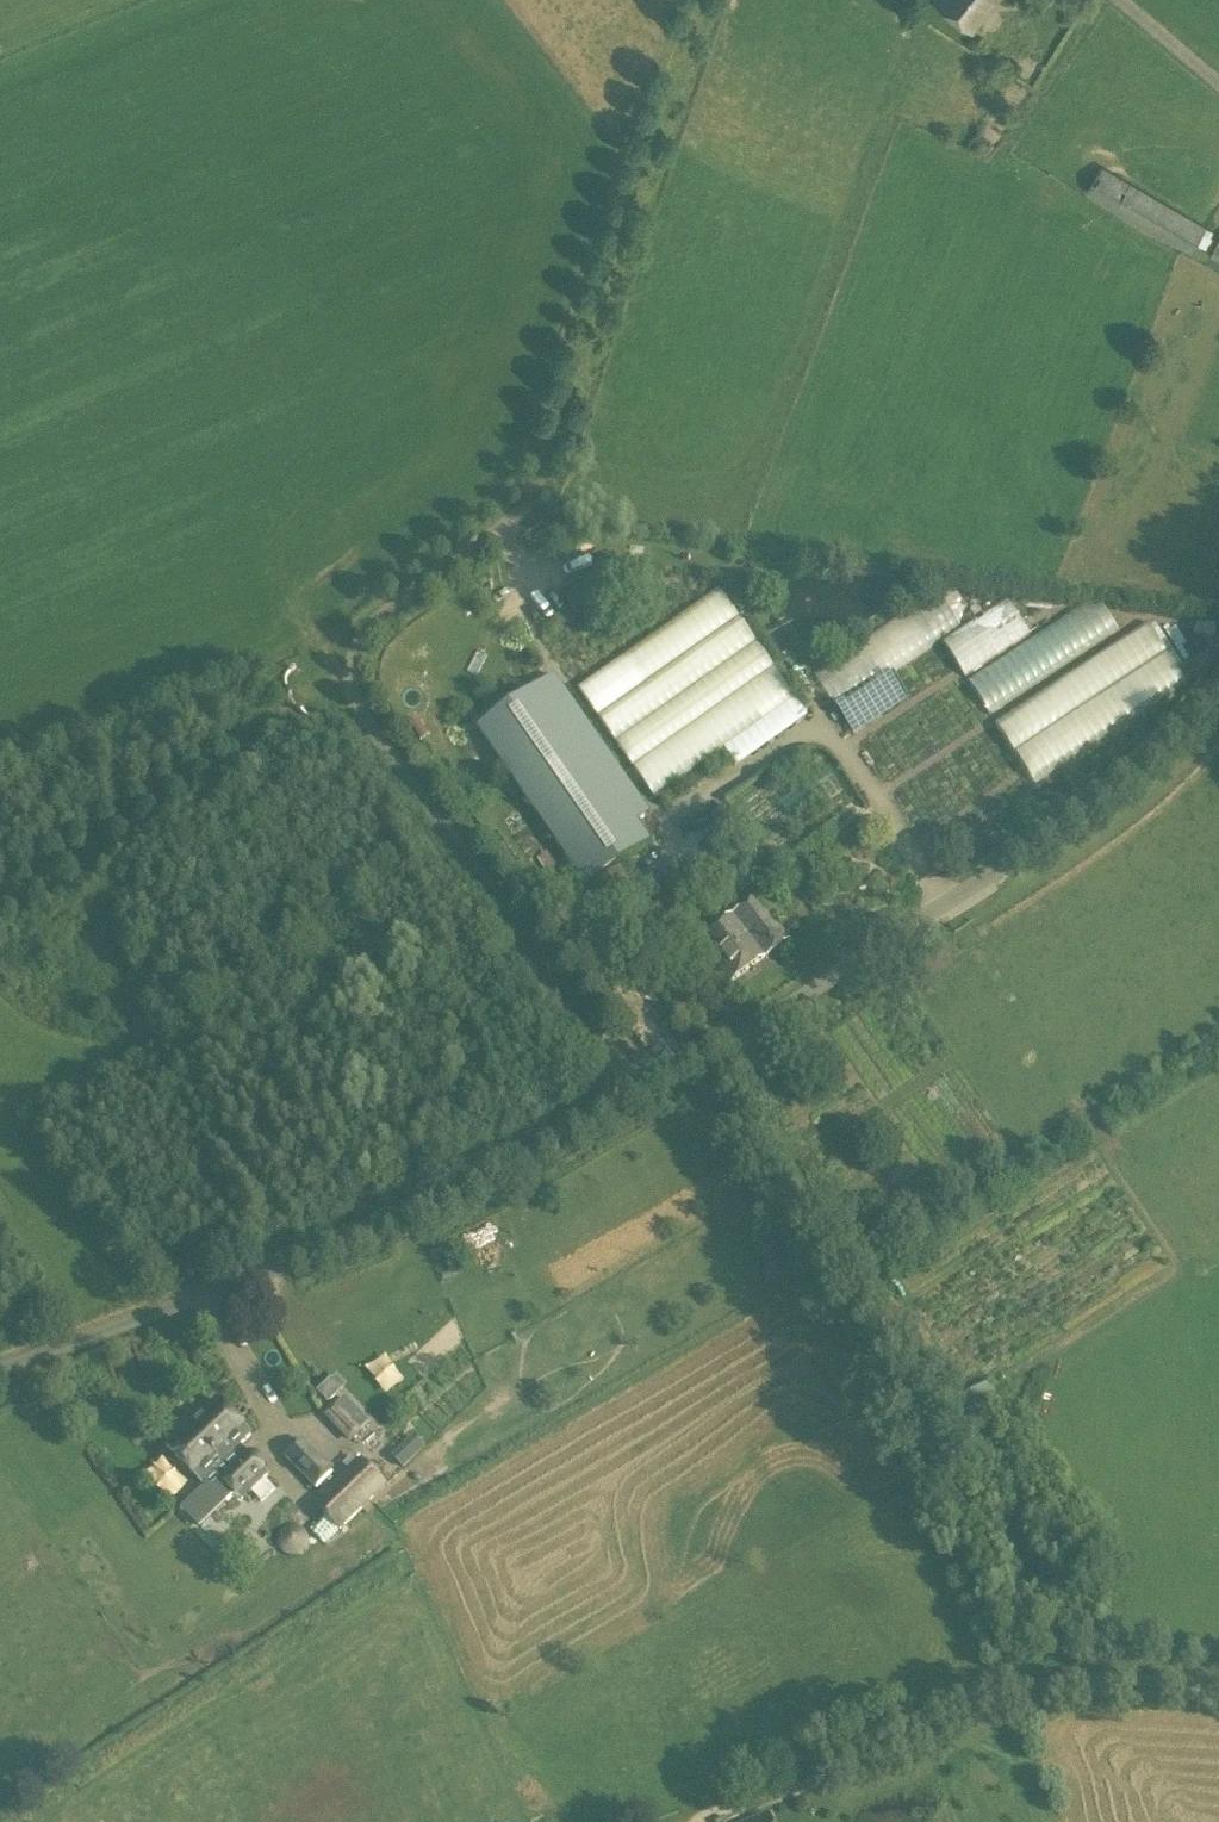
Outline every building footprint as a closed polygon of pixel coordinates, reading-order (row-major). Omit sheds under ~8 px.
[(990,0),(943,0),(971,23),(990,0)] [(1191,251),(1206,226),(1103,167),(1088,191),(1191,251)] [(943,636),(965,673),(1032,634),(1009,595),(972,617),(956,590),(935,602),(942,615),(933,621),(942,637),(943,636)] [(726,746),(736,763),(807,718),(729,592),(580,685),(649,795),(726,746)] [(1102,598),(969,675),(988,708),(1121,631),(1102,598)] [(1158,625),(998,716),(1033,776),(1192,685),(1158,625)] [(555,675),(478,729),(590,888),(614,921),(644,964),(677,941),(646,897),(647,896),(625,864),(653,844),(611,783),(624,775),(599,739),(555,675)] [(728,983),(788,938),(758,898),(698,944),(728,983)] [(332,1379),(317,1393),(329,1405),(343,1391),(332,1379)] [(218,1397),(168,1446),(206,1486),(181,1509),(199,1529),(236,1493),(244,1501),(251,1494),(252,1492),(261,1502),(274,1489),(265,1480),(270,1475),(249,1453),(242,1461),(234,1453),(253,1434),(218,1397)] [(368,1422),(345,1398),(338,1405),(336,1403),(323,1416),(350,1444),(363,1431),(362,1429),(368,1422)] [(404,1468),(426,1447),(414,1435),(392,1456),(404,1468)] [(316,1490),(335,1471),(303,1438),(284,1457),(316,1490)] [(341,1533),(389,1487),(362,1459),(314,1505),(341,1533)] [(306,1534),(306,1533),(305,1526),(301,1521),(295,1517),(289,1516),(283,1518),(278,1521),(274,1526),(273,1533),(274,1539),(278,1544),(283,1548),(288,1550),(295,1549),(301,1545),(304,1540),(306,1534)]
